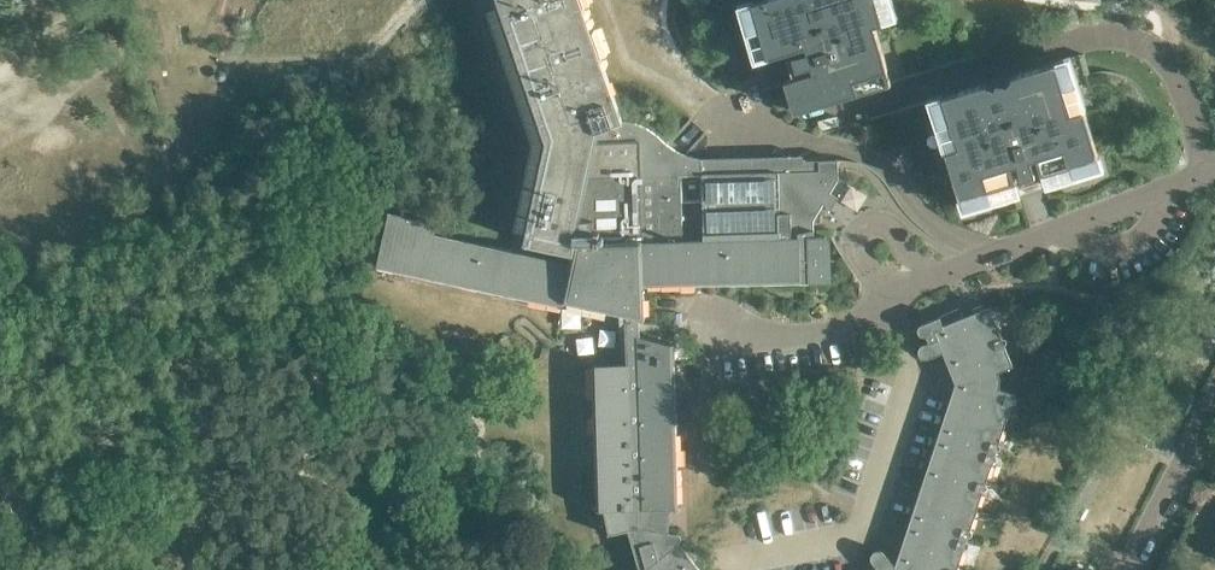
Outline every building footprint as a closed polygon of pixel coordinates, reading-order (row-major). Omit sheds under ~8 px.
[(678,544),(684,537),(682,532),(669,530),(672,508),(679,508),(674,344),(640,336),(639,318),(645,319),(645,310),(687,319),(689,309),(645,300),(645,285),(802,281),(802,280),(810,280),(810,282),(828,281),(827,235),(816,235),(815,229),(812,220),(838,179),(837,160),(819,161),(819,160),(804,160),(803,155),(702,159),(702,163),(656,165),(655,130),(622,131),(621,121),(624,120),(601,54),(604,53),(595,28),(592,29),(584,4),(587,3),(585,0),(500,0),(502,4),(499,5),(508,30),(510,29),(519,54),(516,55),(525,80),(528,80),(536,105),(533,106),(542,131),(545,130),(548,139),(546,149),(543,148),(538,174),(541,175),(535,201),(532,200),(527,226),(529,227),(527,241),(575,251),(572,262),(436,233),(436,225),(437,222),(389,212),(377,267),(564,306),(565,302),(625,315),(627,364),(594,365),(598,510),(604,510),(609,533),(632,529),(637,528),(648,566),(642,569),(699,569),(678,544)] [(886,30),(907,24),(900,0),(729,0),(750,67),(794,53),(799,67),(774,75),(788,123),(904,87),(886,30)] [(943,97),(931,100),(939,124),(951,120),(959,147),(945,150),(959,197),(961,197),(965,208),(991,201),(987,189),(1012,182),(1015,192),(1045,183),(1041,172),(1070,164),(1074,175),(1100,167),(1097,156),(1098,156),(1084,109),(1070,114),(1062,87),(1075,83),(1067,60),(1056,63),(1056,62),(1012,75),(1012,76),(1006,82),(998,81),(995,86),(987,84),(987,82),(943,95),(943,97)] [(929,357),(943,351),(956,384),(896,566),(884,552),(882,551),(881,550),(878,550),(877,550),(875,551),(874,552),(873,553),(873,554),(872,555),(872,556),(872,557),(872,558),(873,560),(881,569),(959,569),(1015,393),(1000,388),(1001,385),(1001,377),(999,372),(1014,365),(990,307),(964,318),(960,308),(931,320),(935,329),(926,333),(930,342),(924,344),(923,345),(921,346),(920,348),(920,349),(919,351),(920,352),(920,353),(920,354),(921,355),(922,356),(923,357),(924,357),(926,358),(927,358),(929,357)]
